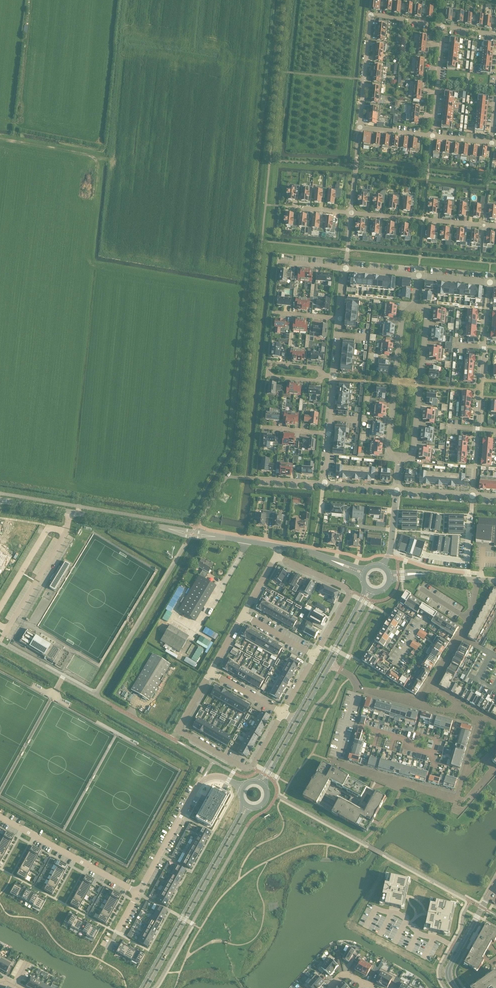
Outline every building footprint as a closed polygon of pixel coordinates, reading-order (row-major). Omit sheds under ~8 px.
[(383,0),(375,0),(374,10),(379,10),(380,7),(383,8),(383,0)] [(383,8),(386,8),(385,11),(391,12),(392,2),(392,0),(383,0),(383,8)] [(403,11),(404,4),(401,4),(401,2),(395,1),(394,13),(400,14),(400,11),(403,11)] [(404,4),(403,11),(406,11),(406,14),(412,15),(413,5),(407,4),(407,5),(404,4)] [(424,14),(425,8),(425,6),(416,5),(416,7),(415,17),(421,17),(421,14),(424,14)] [(425,8),(424,14),(427,15),(427,18),(432,18),(433,8),(428,8),(425,8)] [(447,11),(446,21),(452,22),(452,19),(455,19),(456,12),(455,12),(456,9),(447,8),(447,11)] [(456,12),(455,19),(458,19),(457,22),(463,23),(464,13),(461,13),(461,9),(456,9),(455,12),(456,12)] [(474,22),(475,15),(472,15),(466,14),(465,24),(471,25),(471,22),(474,22)] [(475,15),(474,22),(477,23),(477,26),(483,26),(484,16),(478,16),(475,15)] [(494,25),(494,19),(495,16),(486,15),(485,28),(491,28),(491,25),(494,25)] [(375,26),(375,31),(385,32),(387,32),(388,23),(379,22),(378,26),(375,26)] [(385,32),(375,31),(375,35),(378,36),(377,40),(384,41),(385,32)] [(416,43),(426,44),(426,39),(429,39),(430,36),(415,35),(414,43),(416,43)] [(383,53),(385,53),(386,44),(377,43),(376,47),(373,47),(373,51),(383,53)] [(416,43),(415,50),(418,51),(418,52),(428,53),(428,49),(425,49),(426,44),(416,43)] [(383,53),(373,51),(372,56),(375,57),(375,61),(382,62),(383,53)] [(412,58),(412,66),(424,67),(424,63),(427,63),(427,60),(412,58)] [(371,67),(371,72),(383,73),(384,67),(382,67),(382,64),(375,63),(374,68),(371,67)] [(424,67),(412,66),(411,74),(416,74),(416,76),(423,76),(424,67)] [(383,73),(371,72),(370,77),(373,77),(373,82),(380,82),(381,79),(383,79),(383,73)] [(409,90),(421,91),(422,87),(425,87),(425,84),(410,82),(409,90)] [(369,88),(369,93),(381,94),(382,85),(373,84),(372,89),(369,88)] [(421,91),(409,90),(409,97),(414,98),(413,99),(420,100),(421,91)] [(381,94),(369,93),(368,98),(371,98),(371,103),(378,103),(379,100),(381,100),(381,94)] [(367,114),(379,115),(380,106),(371,105),(370,109),(367,109),(367,114)] [(408,106),(407,114),(419,115),(419,110),(422,111),(423,107),(408,106)] [(379,115),(367,114),(366,119),(369,119),(369,123),(376,124),(376,120),(379,121),(379,115)] [(419,115),(407,114),(406,121),(411,122),(411,123),(418,124),(419,115)] [(374,139),(374,138),(371,138),(371,135),(365,134),(363,146),(370,147),(373,147),(374,139)] [(374,135),(374,138),(374,139),(373,147),(379,148),(379,146),(382,146),(383,140),(380,139),(381,136),(374,135)] [(382,146),(382,149),(388,149),(391,150),(392,141),(389,140),(390,137),(383,137),(383,140),(382,146)] [(393,138),(392,141),(391,150),(398,150),(398,148),(401,149),(402,142),(401,142),(399,141),(399,138),(393,138)] [(402,139),(401,142),(402,142),(401,149),(407,149),(410,150),(411,143),(408,143),(408,139),(402,139)] [(410,150),(410,152),(416,153),(416,150),(419,151),(420,144),(417,144),(417,141),(411,140),(411,143),(410,150)] [(443,147),(440,146),(441,143),(434,143),(433,155),(439,155),(440,153),(442,153),(443,154),(443,147)] [(443,154),(442,153),(442,156),(449,156),(449,154),(452,155),(453,148),(452,148),(450,147),(450,144),(444,144),(443,147),(443,154)] [(453,145),(452,148),(453,148),(452,155),(458,155),(461,156),(462,149),(459,149),(459,145),(453,145)] [(461,156),(461,158),(467,159),(467,158),(470,159),(471,150),(468,150),(468,147),(462,146),(462,149),(461,156)] [(471,147),(471,150),(470,159),(476,160),(476,157),(479,158),(480,158),(480,151),(477,151),(478,148),(471,147)] [(480,158),(479,158),(479,160),(485,161),(486,159),(489,159),(490,152),(487,152),(487,149),(481,148),(480,151),(480,158)] [(287,191),(287,195),(289,195),(288,200),(295,201),(295,195),(296,195),(296,192),(299,192),(299,193),(300,186),(294,185),(294,188),(290,188),(289,192),(287,191)] [(303,189),(302,201),(308,202),(308,197),(309,197),(309,193),(312,194),(313,187),(308,187),(304,186),(304,189),(303,189)] [(373,200),(373,203),(375,203),(374,208),(376,208),(375,210),(379,211),(380,209),(381,209),(381,204),(382,204),(382,201),(385,201),(386,191),(386,188),(383,187),(383,191),(379,196),(376,196),(375,200),(373,200)] [(316,190),(315,202),(321,203),(321,198),(322,198),(322,195),(325,195),(326,188),(321,188),(317,188),(317,191),(316,190)] [(359,198),(358,201),(360,202),(360,207),(366,207),(367,202),(368,199),(370,199),(371,188),(367,188),(367,192),(363,192),(362,195),(361,195),(360,198),(359,198)] [(329,192),(328,204),(334,204),(334,199),(335,199),(335,196),(338,196),(341,196),(341,197),(342,190),(333,189),(333,192),(329,192)] [(390,198),(389,210),(390,210),(390,212),(394,212),(394,210),(396,210),(396,205),(397,205),(397,202),(400,202),(400,195),(392,195),(392,198),(390,198)] [(405,199),(403,211),(410,211),(410,206),(411,206),(411,203),(414,203),(414,204),(415,197),(406,196),(406,199),(405,199)] [(429,205),(428,208),(430,208),(430,213),(436,214),(437,209),(438,206),(440,206),(441,199),(435,199),(435,202),(431,201),(431,205),(429,205)] [(460,204),(459,216),(465,217),(466,212),(467,208),(469,209),(470,202),(470,199),(467,199),(465,201),(460,201),(460,204)] [(445,203),(444,215),(445,215),(445,217),(449,217),(449,215),(451,215),(451,210),(452,210),(452,207),(455,207),(455,208),(455,204),(455,201),(447,200),(447,203),(445,203)] [(475,203),(473,218),(480,218),(480,213),(481,213),(481,210),(484,210),(485,203),(475,203)] [(487,211),(487,210),(490,211),(489,214),(490,214),(490,219),(491,219),(491,221),(495,222),(495,220),(495,218),(495,208),(491,207),(491,204),(487,204),(487,211)] [(285,219),(284,222),(286,222),(286,226),(290,226),(292,226),(292,229),(295,230),(296,223),(293,223),(294,220),(293,220),(293,214),(292,214),(292,212),(288,212),(288,214),(287,214),(287,219),(285,219)] [(313,216),(312,228),(313,228),(313,231),(317,232),(322,232),(322,225),(322,226),(319,225),(320,222),(319,222),(320,217),(318,217),(319,215),(315,214),(314,216),(313,216)] [(300,215),(299,227),(305,228),(305,231),(304,234),(308,235),(309,224),(306,224),(307,221),(306,221),(307,216),(300,215)] [(326,218),(325,230),(326,230),(326,233),(330,233),(335,233),(335,227),(333,227),(333,223),(332,223),(333,218),(331,218),(332,216),(328,216),(327,218),(326,218)] [(356,225),(356,229),(358,229),(357,233),(358,233),(358,236),(367,237),(367,230),(365,230),(365,226),(364,226),(365,221),(364,221),(364,219),(360,219),(360,221),(358,221),(358,226),(356,225)] [(371,226),(370,230),(372,230),(372,234),(376,234),(376,237),(382,238),(382,231),(379,231),(380,228),(379,228),(379,223),(373,222),(373,226),(371,226)] [(386,228),(385,232),(387,232),(387,235),(391,236),(391,239),(396,239),(397,233),(397,232),(397,233),(394,232),(394,229),(394,224),(388,223),(388,228),(386,228)] [(400,229),(399,233),(401,233),(401,237),(405,237),(405,240),(411,241),(411,234),(408,234),(409,231),(408,230),(408,225),(402,225),(402,229),(400,229)] [(426,231),(426,235),(428,236),(427,239),(431,240),(431,243),(437,243),(437,236),(437,237),(435,236),(435,233),(434,233),(435,228),(428,227),(428,232),(426,231)] [(440,234),(440,237),(442,237),(442,241),(446,241),(446,244),(448,247),(451,248),(452,238),(449,237),(449,234),(449,229),(448,229),(448,227),(444,227),(444,229),(443,229),(442,234),(440,234)] [(455,234),(455,238),(457,238),(456,242),(460,242),(460,245),(466,246),(467,239),(466,239),(464,239),(464,236),(463,236),(464,231),(458,230),(457,234),(455,234)] [(470,236),(469,240),(471,240),(471,243),(472,244),(472,247),(480,247),(481,241),(478,241),(479,237),(478,237),(478,232),(472,231),(472,236),(470,236)] [(484,241),(483,248),(487,248),(493,249),(493,246),(495,234),(488,233),(488,238),(487,238),(487,241),(484,241)] [(280,274),(279,278),(280,278),(280,282),(287,283),(287,278),(291,278),(291,280),(294,280),(295,273),(292,273),(292,272),(288,272),(288,271),(281,270),(281,274),(280,274)] [(305,281),(306,270),(302,270),(301,273),(299,273),(299,277),(295,276),(295,283),(298,284),(298,281),(305,281)] [(317,276),(316,284),(320,284),(320,281),(326,282),(326,286),(331,286),(331,282),(332,283),(332,276),(320,274),(320,276),(317,276)] [(403,287),(409,288),(410,288),(411,281),(407,281),(407,280),(404,280),(404,281),(403,281),(403,287)] [(426,291),(432,291),(433,291),(437,291),(437,288),(433,287),(433,284),(433,283),(429,283),(429,284),(425,283),(425,290),(426,291)] [(409,288),(403,287),(403,293),(402,293),(401,298),(402,298),(409,299),(410,291),(409,291),(409,288)] [(432,291),(426,291),(426,293),(425,293),(424,301),(431,302),(431,301),(432,301),(432,297),(431,297),(432,291)] [(278,298),(278,305),(279,305),(279,306),(279,307),(281,307),(282,306),(290,306),(291,299),(284,299),(285,294),(279,293),(279,298),(278,298)] [(313,298),(313,305),(317,306),(322,306),(322,310),(325,310),(325,311),(327,311),(328,310),(329,310),(330,299),(323,298),(323,300),(318,300),(318,298),(313,298)] [(275,323),(275,326),(275,328),(276,328),(275,334),(280,334),(280,332),(285,332),(285,330),(289,330),(290,323),(286,322),(283,322),(283,321),(279,321),(276,321),(276,322),(275,322),(275,323)] [(357,322),(346,321),(346,327),(347,327),(346,330),(352,331),(352,328),(357,328),(357,322)] [(311,327),(310,336),(314,336),(314,333),(319,333),(319,337),(326,338),(327,325),(326,325),(326,324),(322,324),(322,325),(320,325),(320,327),(314,327),(311,327)] [(468,331),(465,331),(465,332),(465,336),(467,336),(467,337),(468,337),(468,342),(474,343),(474,337),(475,337),(476,337),(476,332),(468,331)] [(344,349),(355,350),(355,344),(350,344),(351,341),(345,340),(345,343),(344,343),(344,349)] [(272,348),(272,353),(273,353),(272,356),(274,357),(274,358),(278,358),(278,357),(279,357),(280,356),(286,357),(286,351),(280,350),(281,346),(274,345),(273,349),(272,348)] [(308,354),(308,359),(311,359),(311,360),(317,361),(321,361),(324,362),(324,354),(324,349),(319,348),(319,354),(317,354),(317,353),(314,353),(312,353),(312,354),(308,354)] [(467,350),(467,356),(465,356),(465,357),(463,357),(463,360),(462,361),(475,362),(475,357),(474,357),(473,357),(473,355),(474,351),(467,350)] [(298,351),(297,361),(302,362),(302,359),(304,359),(306,359),(307,351),(305,351),(298,351)] [(379,360),(379,366),(380,366),(379,372),(384,373),(383,374),(387,374),(387,373),(388,373),(388,367),(388,362),(383,361),(383,360),(379,360)] [(439,372),(439,367),(436,367),(431,366),(431,371),(430,371),(429,378),(430,378),(430,379),(433,379),(434,378),(438,378),(440,378),(441,373),(439,373),(439,372)] [(270,384),(269,394),(275,395),(275,391),(281,391),(281,387),(276,387),(276,384),(270,384)] [(376,398),(379,398),(385,399),(385,394),(386,388),(386,387),(382,386),(382,387),(378,387),(378,388),(375,388),(375,392),(377,393),(376,398)] [(310,388),(309,395),(314,395),(314,404),(318,404),(319,396),(320,396),(321,389),(310,388)] [(428,399),(427,403),(432,404),(432,406),(436,406),(437,399),(436,399),(436,393),(432,393),(432,392),(429,391),(429,392),(428,392),(427,399),(428,399)] [(339,405),(338,405),(337,410),(338,410),(338,413),(343,414),(344,411),(348,411),(348,406),(339,405)] [(266,413),(265,417),(266,418),(266,420),(270,420),(269,422),(273,422),(273,421),(279,421),(280,414),(277,414),(277,413),(277,410),(273,410),(268,409),(267,412),(267,413),(266,413)] [(292,414),(292,412),(288,411),(287,414),(285,413),(284,421),(287,422),(286,425),(291,425),(292,414)] [(305,416),(305,422),(311,422),(310,424),(317,425),(318,414),(318,413),(315,412),(315,413),(311,413),(311,416),(305,416)] [(336,432),(346,433),(346,427),(342,427),(342,424),(337,423),(337,426),(336,426),(335,432),(336,432)] [(263,436),(263,440),(264,440),(264,442),(264,448),(270,449),(270,443),(274,443),(274,445),(278,446),(278,438),(275,437),(276,436),(272,436),(272,434),(268,434),(268,435),(265,435),(264,436),(263,436)] [(289,446),(290,434),(286,434),(286,435),(285,435),(285,437),(284,437),(283,440),(279,440),(279,447),(283,448),(283,446),(289,446)] [(290,434),(289,446),(295,447),(294,449),(298,449),(299,442),(295,442),(296,438),(295,438),(295,436),(294,435),(290,434)] [(303,444),(303,447),(308,447),(308,450),(315,451),(316,440),(309,439),(309,440),(303,439),(303,441),(303,442),(303,444)] [(261,465),(260,470),(262,470),(262,471),(268,471),(268,470),(273,470),(273,471),(276,472),(277,465),(269,464),(269,460),(263,459),(262,465),(261,465)] [(287,465),(287,463),(277,462),(276,469),(280,470),(280,472),(281,472),(281,475),(282,475),(282,476),(286,476),(287,465)] [(303,467),(302,474),(306,475),(307,475),(308,475),(312,475),(313,462),(308,462),(308,468),(303,467)] [(343,479),(344,467),(337,466),(337,473),(334,472),(333,477),(340,477),(340,479),(343,479)] [(382,474),(381,481),(386,481),(386,482),(389,483),(389,481),(390,481),(390,475),(390,470),(385,470),(385,475),(382,474)] [(406,476),(405,482),(406,482),(406,483),(410,484),(410,482),(414,483),(414,476),(411,476),(412,471),(407,471),(406,476)] [(459,475),(458,486),(467,486),(468,482),(465,482),(465,476),(459,475)] [(331,514),(331,513),(343,515),(344,506),(332,505),(331,511),(326,510),(326,514),(331,514)] [(353,517),(353,519),(358,519),(357,519),(358,519),(358,518),(363,519),(364,508),(359,507),(355,507),(354,507),(354,508),(353,517)] [(381,514),(381,509),(370,508),(370,515),(380,516),(380,520),(383,520),(384,514),(381,514)] [(270,518),(270,511),(264,511),(264,514),(258,513),(258,514),(257,514),(256,518),(258,518),(257,525),(265,526),(266,518),(270,518)] [(270,511),(270,518),(274,519),(273,526),(281,527),(282,520),(283,521),(283,516),(282,516),(277,515),(277,512),(270,511)] [(433,515),(432,523),(441,524),(442,516),(441,516),(441,517),(439,517),(439,516),(438,517),(433,516),(433,515)] [(476,542),(491,543),(491,542),(494,542),(494,547),(495,547),(495,520),(479,519),(478,527),(477,527),(476,542)] [(293,520),(292,531),(299,532),(300,527),(305,528),(305,525),(305,521),(304,521),(300,521),(301,520),(293,520)] [(432,523),(430,530),(431,530),(436,530),(436,531),(436,530),(439,531),(441,524),(432,523)] [(351,535),(350,546),(358,547),(359,540),(363,540),(363,533),(357,532),(357,536),(351,535)] [(368,532),(367,538),(371,539),(371,544),(381,545),(382,540),(381,540),(381,534),(368,532)] [(329,534),(328,543),(335,544),(335,541),(341,542),(342,535),(336,535),(336,534),(329,534)] [(403,535),(399,550),(421,557),(425,542),(403,535)] [(435,537),(434,544),(443,545),(444,538),(444,539),(438,538),(438,537),(438,538),(435,537)] [(434,544),(433,552),(433,551),(436,551),(436,552),(436,551),(442,552),(442,553),(443,545),(434,544)] [(4,566),(6,562),(7,563),(10,557),(5,554),(3,558),(0,556),(0,575),(4,566)] [(197,568),(199,569),(199,567),(203,570),(199,575),(178,611),(196,621),(216,586),(204,579),(208,572),(208,573),(212,565),(202,559),(198,565),(197,564),(195,565),(195,567),(197,568)] [(65,561),(49,587),(54,590),(70,564),(65,561)] [(288,573),(281,569),(280,569),(281,570),(279,573),(278,572),(276,576),(277,576),(275,579),(281,583),(280,586),(283,587),(286,582),(283,580),(287,573),(288,573)] [(294,574),(289,584),(294,587),(292,591),(296,593),(299,586),(296,585),(297,583),(299,581),(298,581),(300,578),(294,574)] [(314,585),(307,581),(302,591),(309,595),(314,585)] [(335,600),(338,593),(323,586),(320,592),(330,596),(329,598),(335,600)] [(410,597),(411,595),(407,593),(400,602),(405,605),(410,597)] [(414,599),(410,597),(405,605),(409,608),(414,599)] [(262,611),(261,611),(267,601),(267,600),(263,598),(262,600),(261,600),(256,608),(261,611),(262,611)] [(414,599),(409,608),(413,610),(419,602),(414,599)] [(485,607),(489,609),(493,611),(494,610),(495,611),(495,609),(495,608),(495,607),(495,605),(492,603),(488,601),(488,600),(486,603),(485,605),(485,606),(485,607)] [(267,601),(261,611),(262,611),(266,613),(271,603),(267,601)] [(419,602),(413,610),(418,613),(420,610),(423,605),(419,602)] [(276,606),(271,603),(266,613),(270,616),(276,606)] [(430,609),(423,605),(420,610),(427,614),(430,609)] [(280,608),(276,606),(270,616),(275,618),(280,608)] [(482,612),(481,613),(486,615),(490,617),(490,616),(491,616),(493,618),(494,616),(492,615),(494,611),(493,611),(489,609),(485,607),(484,606),(482,611),(482,612)] [(285,611),(280,608),(275,618),(279,621),(285,611)] [(325,619),(322,617),(324,613),(316,609),(315,612),(313,612),(309,619),(321,626),(325,619)] [(396,609),(393,614),(401,620),(404,615),(396,609)] [(437,614),(430,609),(427,614),(434,618),(437,614)] [(167,610),(163,619),(168,621),(172,612),(167,610)] [(289,613),(285,611),(279,621),(284,623),(288,615),(288,616),(289,613)] [(489,621),(490,618),(490,617),(486,615),(481,613),(478,618),(479,618),(478,619),(482,621),(486,623),(487,622),(487,623),(489,624),(491,622),(489,621)] [(401,620),(393,614),(390,619),(398,624),(401,620)] [(437,614),(434,618),(431,622),(436,625),(441,617),(437,614)] [(288,616),(288,615),(284,623),(288,626),(292,618),(288,616)] [(292,618),(288,626),(293,628),(299,619),(293,616),(292,618)] [(445,619),(441,617),(436,625),(440,628),(445,619)] [(398,624),(390,619),(387,623),(395,629),(395,628),(398,624)] [(445,619),(440,628),(444,630),(450,622),(445,619)] [(475,624),(475,625),(483,630),(484,628),(484,629),(486,630),(487,628),(485,627),(487,624),(486,623),(482,621),(478,619),(476,621),(475,624)] [(315,639),(319,632),(318,632),(312,628),(313,625),(307,621),(305,625),(308,626),(304,633),(304,632),(315,638),(315,639)] [(450,622),(444,630),(449,633),(454,625),(450,622)] [(387,623),(384,628),(392,633),(395,635),(398,630),(395,628),(395,629),(387,623)] [(170,625),(160,641),(179,652),(189,637),(170,625)] [(459,628),(454,625),(449,633),(453,636),(459,628)] [(484,630),(483,630),(475,625),(474,625),(473,627),(471,630),(472,630),(471,631),(480,636),(480,635),(481,635),(483,636),(484,634),(482,633),(484,630)] [(246,638),(246,639),(251,630),(246,627),(241,636),(246,638)] [(384,628),(381,632),(389,638),(392,633),(384,628)] [(27,629),(19,642),(53,662),(61,650),(39,637),(27,629)] [(250,643),(255,633),(251,630),(246,639),(246,638),(245,640),(250,643)] [(469,636),(468,638),(476,642),(477,641),(479,642),(480,640),(479,639),(480,636),(471,631),(468,636),(469,636)] [(389,638),(381,632),(378,637),(386,642),(389,644),(392,639),(389,638)] [(254,645),(260,635),(255,633),(250,643),(254,645)] [(254,645),(259,648),(264,638),(260,635),(254,645)] [(436,643),(445,649),(448,643),(437,636),(433,642),(436,644),(436,643)] [(386,642),(378,637),(375,642),(383,647),(386,642)] [(207,653),(213,643),(205,638),(202,643),(198,641),(197,643),(207,649),(205,652),(207,653)] [(259,648),(263,650),(269,640),(264,638),(259,648)] [(267,653),(273,643),(269,640),(263,650),(267,653)] [(463,642),(460,647),(469,652),(472,647),(463,642)] [(272,655),(277,645),(273,643),(267,653),(272,655)] [(436,643),(436,644),(433,649),(432,649),(441,655),(445,649),(436,643)] [(277,658),(282,648),(277,645),(272,655),(277,658)] [(186,657),(184,661),(194,667),(204,649),(199,646),(191,659),(186,657)] [(432,649),(433,649),(430,647),(426,653),(429,655),(429,654),(438,660),(440,657),(441,655),(432,649)] [(469,652),(460,647),(457,653),(466,657),(469,652)] [(368,665),(374,656),(368,652),(362,661),(368,665)] [(457,653),(455,658),(463,663),(466,657),(457,653)] [(152,654),(131,690),(149,700),(166,672),(168,673),(170,670),(168,669),(170,664),(152,654)] [(287,662),(297,668),(300,663),(296,660),(297,657),(292,654),(287,662)] [(429,654),(429,655),(425,660),(434,666),(438,660),(429,654)] [(374,656),(368,665),(374,668),(379,661),(380,660),(374,656)] [(228,671),(234,661),(234,660),(229,658),(228,660),(223,668),(228,671)] [(455,658),(452,663),(456,665),(460,667),(459,668),(460,668),(463,663),(455,658)] [(434,666),(425,660),(422,666),(430,671),(434,666)] [(228,671),(232,673),(237,665),(237,666),(238,664),(234,661),(228,671)] [(379,661),(374,668),(385,676),(390,668),(379,661)] [(295,672),(297,668),(287,662),(285,667),(295,672)] [(460,667),(456,665),(452,663),(448,670),(444,677),(439,686),(447,690),(449,691),(460,697),(462,693),(464,690),(464,689),(459,687),(453,684),(451,683),(455,675),(459,668),(460,667)] [(232,673),(237,676),(241,668),(237,666),(237,665),(232,673)] [(237,676),(241,678),(247,668),(242,666),(241,668),(237,676)] [(283,672),(292,677),(295,672),(285,667),(282,671),(283,672)] [(247,668),(241,678),(246,681),(251,671),(247,668)] [(417,680),(422,684),(430,672),(423,668),(415,679),(417,680)] [(398,684),(403,677),(391,669),(387,677),(398,684)] [(251,671),(246,681),(250,683),(256,673),(251,671)] [(281,676),(290,681),(292,677),(283,672),(281,676)] [(250,683),(255,686),(260,676),(256,673),(250,683)] [(405,673),(403,677),(398,684),(404,688),(410,678),(411,677),(411,676),(405,673)] [(281,676),(280,675),(277,680),(287,686),(290,681),(281,676)] [(265,679),(260,676),(255,686),(259,689),(265,679)] [(277,680),(275,684),(285,690),(287,686),(277,680)] [(422,684),(417,680),(413,687),(411,685),(408,690),(415,695),(418,691),(420,688),(422,684)] [(275,684),(272,689),(282,694),(285,690),(275,684)] [(216,698),(220,689),(216,687),(211,695),(216,698)] [(464,689),(464,690),(462,693),(460,697),(462,699),(465,700),(467,696),(470,691),(464,688),(464,689)] [(216,698),(220,701),(225,692),(220,689),(216,698)] [(272,689),(269,694),(279,699),(282,694),(272,689)] [(475,694),(470,691),(467,696),(465,700),(470,703),(475,694)] [(225,703),(230,695),(225,692),(220,701),(225,703)] [(480,697),(475,694),(470,703),(476,706),(480,697)] [(225,703),(230,706),(235,698),(230,695),(225,703)] [(486,700),(480,697),(476,706),(481,709),(486,700)] [(235,698),(230,706),(234,709),(239,700),(235,698)] [(369,711),(369,709),(372,699),(366,698),(363,709),(369,711)] [(369,709),(374,711),(377,701),(372,699),(369,709)] [(239,700),(234,709),(239,711),(244,703),(239,700)] [(491,703),(486,700),(481,709),(486,712),(491,703)] [(374,711),(374,712),(379,714),(382,702),(377,701),(374,711)] [(387,704),(382,702),(379,714),(384,715),(387,704)] [(239,711),(244,714),(249,706),(249,705),(244,703),(239,711)] [(491,715),(495,707),(495,706),(491,703),(486,712),(491,715)] [(390,715),(393,705),(387,704),(384,715),(390,717),(390,715)] [(393,705),(390,715),(395,717),(398,707),(393,705)] [(403,708),(398,707),(395,717),(400,718),(403,708)] [(405,720),(408,710),(403,708),(400,718),(405,720)] [(405,720),(405,721),(410,723),(413,711),(408,710),(405,720)] [(419,713),(413,711),(410,723),(415,724),(419,713)] [(266,722),(269,717),(261,712),(258,717),(266,722)] [(430,722),(432,715),(422,712),(420,718),(424,719),(423,720),(430,722)] [(430,722),(429,725),(434,727),(437,717),(432,715),(430,722)] [(266,722),(258,717),(255,722),(264,727),(267,722),(266,722)] [(442,718),(437,717),(434,727),(439,728),(442,718)] [(444,730),(445,730),(447,720),(442,718),(439,728),(444,730)] [(198,730),(202,721),(198,719),(193,727),(197,730),(198,730)] [(452,724),(453,721),(447,720),(445,730),(444,730),(444,732),(449,734),(452,724)] [(207,724),(202,721),(198,730),(197,730),(202,733),(203,732),(202,732),(207,724)] [(264,727),(255,722),(253,727),(261,731),(264,727)] [(212,727),(207,724),(202,732),(203,732),(207,735),(212,727)] [(461,730),(461,729),(471,732),(472,727),(461,724),(459,729),(461,730)] [(216,729),(212,727),(207,735),(212,738),(216,729)] [(261,731),(253,727),(250,732),(258,736),(261,731)] [(221,732),(216,729),(212,738),(216,740),(221,732)] [(461,729),(461,730),(459,735),(469,737),(471,732),(461,729)] [(354,740),(361,742),(363,735),(362,735),(363,732),(357,730),(354,740)] [(226,735),(221,732),(216,740),(221,743),(226,735)] [(246,738),(255,743),(257,738),(249,733),(246,738)] [(221,743),(226,746),(231,737),(230,737),(226,735),(221,743)] [(459,735),(458,740),(468,743),(469,737),(459,735)] [(252,748),(252,747),(255,743),(246,738),(244,743),(252,748)] [(361,742),(354,740),(353,745),(363,748),(364,742),(361,742)] [(468,743),(458,740),(456,745),(466,748),(468,743)] [(252,747),(252,748),(244,743),(241,748),(249,752),(249,753),(252,748),(252,747)] [(363,748),(353,745),(351,750),(361,753),(363,748)] [(455,750),(465,753),(466,748),(456,745),(455,750)] [(249,753),(249,752),(241,748),(238,753),(246,757),(247,757),(249,753)] [(350,755),(360,758),(361,753),(351,750),(350,755)] [(454,750),(452,755),(463,758),(465,753),(455,750),(454,750)] [(360,758),(350,755),(348,761),(361,764),(362,759),(360,758)] [(452,755),(451,760),(462,763),(463,758),(452,755)] [(368,764),(368,766),(373,768),(376,758),(371,756),(368,764)] [(381,759),(378,769),(383,771),(386,761),(387,761),(387,759),(382,757),(381,759)] [(381,759),(376,758),(373,768),(378,769),(381,759)] [(391,762),(392,762),(389,772),(394,774),(397,763),(398,762),(392,760),(391,762)] [(460,769),(462,763),(451,760),(449,766),(458,768),(460,769)] [(387,761),(386,761),(383,771),(389,772),(392,762),(391,762),(387,761)] [(386,797),(377,792),(376,794),(367,789),(354,782),(355,780),(332,768),(329,766),(323,763),(304,797),(317,805),(332,813),(367,832),(386,797)] [(397,763),(394,774),(399,775),(402,765),(402,764),(397,763)] [(402,765),(399,775),(404,777),(407,767),(402,765)] [(407,767),(404,777),(409,778),(413,766),(408,765),(407,767)] [(418,768),(413,766),(409,778),(415,780),(418,768)] [(420,781),(423,770),(424,769),(418,768),(415,780),(420,781)] [(423,770),(420,781),(425,783),(428,772),(423,770)] [(440,778),(438,785),(443,787),(446,777),(441,775),(440,778)] [(446,777),(443,787),(449,788),(452,777),(447,775),(446,777)] [(438,785),(440,778),(434,776),(433,778),(430,777),(429,782),(438,785)] [(457,779),(452,777),(449,788),(454,790),(457,779)] [(208,803),(199,819),(211,825),(220,810),(220,809),(224,802),(229,794),(217,787),(211,798),(208,803)] [(208,838),(210,833),(202,828),(199,833),(208,838)] [(3,837),(12,842),(15,837),(6,832),(3,837)] [(197,837),(205,842),(208,838),(199,833),(197,837)] [(203,846),(205,842),(197,837),(195,836),(192,840),(203,846)] [(1,842),(9,846),(12,842),(3,837),(1,842)] [(190,845),(201,850),(203,846),(192,840),(190,845)] [(7,851),(9,846),(1,842),(0,843),(0,847),(7,851)] [(188,849),(198,855),(201,850),(190,845),(188,849)] [(38,856),(41,851),(32,846),(29,851),(38,856)] [(196,860),(198,855),(188,849),(185,854),(196,860)] [(35,861),(38,856),(29,851),(27,856),(35,861)] [(193,864),(196,860),(185,854),(183,858),(193,864)] [(24,861),(33,865),(35,861),(27,856),(24,861)] [(190,869),(193,864),(183,858),(180,863),(190,869)] [(30,870),(33,865),(24,861),(22,865),(30,870)] [(57,866),(65,871),(68,866),(60,861),(57,866)] [(27,875),(30,870),(22,865),(19,870),(27,875)] [(172,870),(183,876),(186,870),(175,865),(172,870)] [(63,876),(65,871),(57,866),(54,871),(63,876)] [(27,875),(19,870),(16,875),(25,880),(27,875)] [(171,875),(180,880),(183,876),(172,870),(170,874),(171,875)] [(52,876),(60,881),(63,876),(54,871),(52,876)] [(169,879),(178,884),(180,880),(171,875),(169,879)] [(49,881),(57,885),(60,881),(52,876),(49,881)] [(91,885),(94,880),(86,876),(83,881),(91,885)] [(387,879),(382,900),(384,900),(383,904),(403,908),(406,898),(406,896),(406,895),(407,892),(409,884),(407,884),(408,880),(389,876),(388,880),(387,879)] [(178,884),(169,879),(168,878),(165,883),(176,888),(178,884)] [(55,890),(57,885),(49,881),(46,885),(55,890)] [(89,890),(91,885),(83,881),(80,885),(89,890)] [(173,893),(176,888),(165,883),(163,887),(173,893)] [(15,884),(10,893),(18,898),(18,897),(18,896),(23,888),(15,884)] [(52,895),(55,890),(46,885),(44,890),(52,895)] [(80,885),(78,890),(86,895),(89,890),(80,885)] [(171,897),(173,893),(163,887),(161,891),(171,897)] [(23,888),(18,896),(18,897),(26,901),(30,892),(23,888)] [(86,895),(78,890),(75,895),(84,900),(86,895)] [(119,901),(122,896),(113,891),(110,896),(119,901)] [(158,895),(169,901),(171,897),(161,891),(158,895)] [(30,892),(26,901),(33,905),(38,897),(30,892)] [(81,904),(84,900),(75,895),(72,900),(81,904)] [(169,901),(158,895),(155,901),(166,907),(169,901)] [(116,905),(119,901),(110,896),(108,901),(116,905)] [(33,905),(32,906),(40,910),(46,901),(38,897),(33,905)] [(81,904),(72,900),(70,905),(78,909),(81,904)] [(114,910),(116,905),(108,901),(105,905),(114,910)] [(428,916),(425,930),(445,934),(445,932),(449,933),(455,907),(451,906),(451,904),(433,901),(432,905),(431,904),(429,913),(428,916)] [(270,910),(279,910),(279,902),(269,902),(270,910)] [(114,910),(105,905),(103,910),(111,915),(114,910)] [(164,916),(167,911),(157,905),(154,911),(155,911),(164,916)] [(108,920),(111,915),(103,910),(100,915),(108,920)] [(164,916),(155,911),(153,915),(162,920),(164,916)] [(68,913),(64,922),(71,926),(72,926),(76,918),(68,913)] [(160,925),(162,920),(153,915),(152,914),(149,919),(160,925)] [(108,920),(100,915),(97,920),(106,924),(108,920)] [(71,926),(71,927),(79,931),(79,930),(84,922),(76,918),(72,926),(71,926)] [(157,930),(160,925),(149,919),(146,924),(148,925),(149,925),(157,930)] [(84,922),(79,930),(86,934),(87,934),(91,926),(84,922)] [(155,934),(157,930),(149,925),(148,925),(146,929),(155,934)] [(86,934),(86,935),(94,940),(99,930),(91,926),(87,934),(86,934)] [(495,942),(495,940),(495,932),(495,931),(490,927),(489,928),(486,926),(481,934),(482,934),(479,939),(478,939),(476,942),(477,943),(475,946),(474,946),(465,963),(469,965),(468,965),(475,969),(475,968),(479,970),(483,963),(478,960),(489,939),(495,942)] [(146,929),(144,928),(142,932),(152,938),(155,934),(146,929)] [(152,938),(142,932),(139,937),(150,942),(152,938)] [(147,947),(150,942),(139,937),(137,942),(147,947)] [(117,951),(116,952),(124,956),(129,947),(121,943),(117,951)] [(129,947),(124,956),(132,960),(132,959),(137,951),(129,947)] [(343,959),(349,962),(353,954),(356,956),(360,950),(356,948),(355,950),(350,947),(343,959)] [(137,951),(132,959),(140,963),(144,955),(137,951)] [(324,962),(325,963),(335,971),(335,970),(336,971),(339,968),(338,967),(339,966),(332,961),(334,958),(330,955),(324,962)] [(356,971),(361,974),(367,963),(367,964),(367,963),(362,960),(363,959),(360,957),(357,962),(360,963),(356,971)] [(7,959),(1,970),(6,973),(10,966),(13,967),(16,962),(13,961),(12,962),(7,959)] [(318,969),(322,973),(324,970),(330,976),(335,971),(325,963),(321,967),(320,966),(318,969)] [(367,963),(361,974),(362,974),(361,975),(365,977),(366,976),(367,977),(370,969),(373,971),(376,966),(373,964),(372,966),(367,964),(367,963)] [(376,982),(382,985),(389,973),(381,968),(378,974),(380,975),(376,982)] [(320,987),(325,983),(318,977),(320,975),(316,971),(314,974),(315,975),(312,980),(320,987)] [(493,975),(492,974),(489,976),(490,977),(487,979),(486,978),(480,982),(481,983),(478,985),(477,985),(474,987),(475,987),(474,987),(495,987),(495,972),(493,975)] [(382,985),(387,987),(388,987),(391,981),(394,983),(397,977),(389,973),(382,985)] [(26,986),(30,987),(31,987),(36,979),(31,976),(26,986)] [(31,987),(37,987),(41,982),(36,979),(31,987)] [(320,987),(312,980),(308,984),(306,983),(304,985),(307,987),(309,987),(310,987),(311,987),(320,987)]
